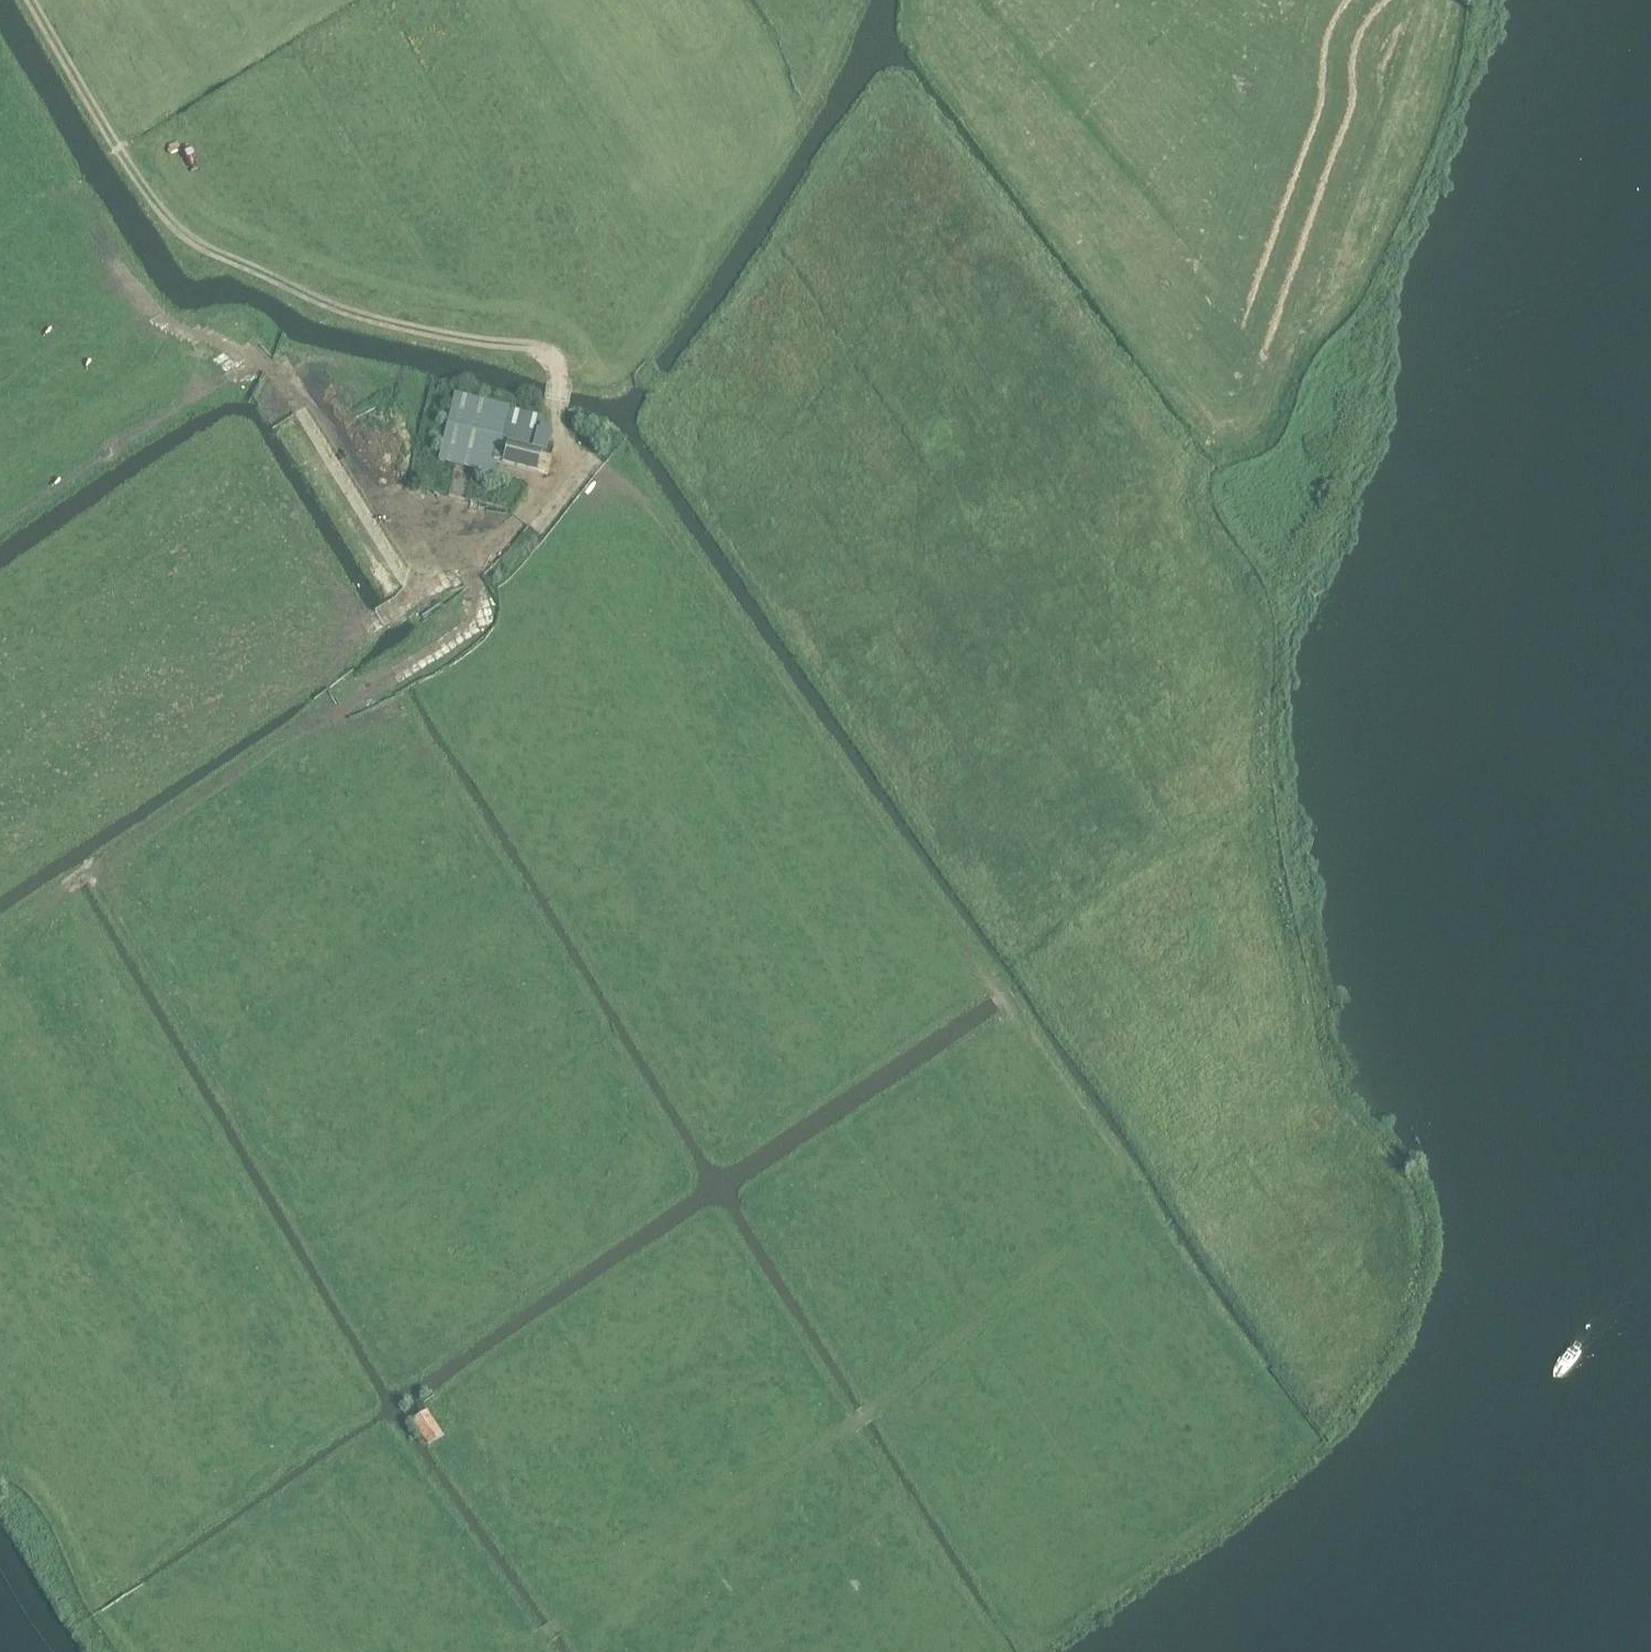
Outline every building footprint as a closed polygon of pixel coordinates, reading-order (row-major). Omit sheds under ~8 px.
[(542,451),(533,449),(542,416),(455,394),(438,461),(494,475),(497,463),(537,473),(542,451)] [(424,1406),(407,1420),(427,1445),(444,1432),(424,1406)]
